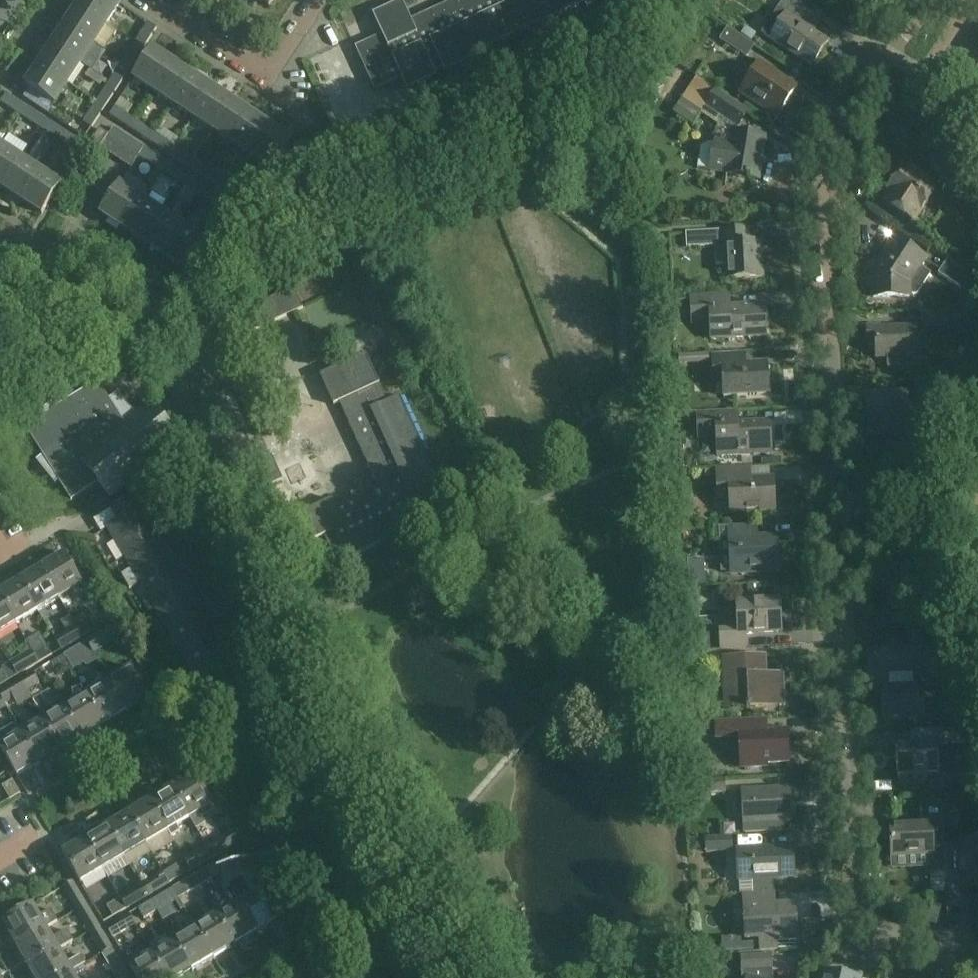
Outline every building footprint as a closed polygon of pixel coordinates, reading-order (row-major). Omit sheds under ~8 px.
[(106,24),(119,4),(113,0),(80,0),(77,5),(106,24)] [(434,71),(442,68),(418,16),(409,20),(401,0),(371,14),(381,34),(354,47),(374,90),(401,77),(407,90),(436,76),(434,71)] [(442,68),(444,73),(473,60),(470,55),(583,4),(585,8),(603,0),(452,0),(418,16),(442,68)] [(769,38),(811,65),(827,39),(806,25),(813,14),(792,0),(781,0),(760,32),(769,38)] [(106,24),(77,5),(64,25),(94,44),(106,24)] [(134,43),(143,49),(157,28),(148,22),(134,43)] [(64,25),(51,45),(81,64),(94,44),(64,25)] [(748,56),(755,46),(729,28),(722,38),(748,56)] [(143,49),(134,43),(121,62),(130,68),(143,49)] [(39,65),(68,84),(81,64),(51,45),(39,65)] [(153,93),(173,63),(153,50),(133,79),(153,93)] [(668,78),(674,66),(662,60),(656,71),(668,78)] [(108,82),(117,88),(130,68),(121,62),(108,82)] [(192,76),(173,63),(153,93),(173,106),(192,76)] [(742,89),(779,114),(795,89),(759,64),(742,89)] [(68,84),(39,65),(25,86),(55,105),(68,84)] [(192,76),(173,106),(193,118),(212,89),(192,76)] [(702,113),(707,106),(735,125),(738,127),(748,112),(715,90),(715,91),(696,78),(682,99),(702,113)] [(117,88),(108,82),(95,102),(104,108),(117,88)] [(232,101),(212,89),(193,118),(212,131),(232,101)] [(19,115),(25,106),(6,93),(0,101),(0,102),(19,115)] [(232,101),(212,131),(232,144),(252,114),(232,101)] [(104,108),(95,102),(82,122),(91,128),(104,108)] [(45,118),(25,106),(19,115),(39,128),(45,118)] [(130,128),(135,120),(115,106),(109,115),(130,128)] [(271,127),(252,114),(232,144),(252,157),(271,127)] [(39,128),(59,141),(65,131),(45,118),(39,128)] [(155,133),(135,120),(130,128),(149,141),(155,133)] [(156,133),(155,133),(149,141),(169,154),(175,146),(179,139),(160,126),(156,133)] [(271,127),(252,157),(272,170),(292,140),(271,127)] [(113,128),(109,135),(100,149),(110,155),(123,135),(113,128)] [(100,149),(109,135),(99,129),(90,142),(100,149)] [(86,145),(65,131),(59,141),(79,155),(86,145)] [(731,143),(714,140),(714,143),(709,142),(701,146),(698,167),(709,168),(709,170),(756,178),(763,137),(733,132),(731,143)] [(120,162),(133,141),(123,135),(110,155),(120,162)] [(133,141),(120,162),(130,168),(138,156),(144,148),(133,141)] [(0,187),(20,158),(0,145),(0,187)] [(194,159),(175,146),(169,154),(189,167),(194,159)] [(144,147),(144,148),(138,156),(158,170),(164,160),(144,147)] [(0,187),(20,200),(39,171),(20,158),(0,187)] [(208,180),(214,172),(194,159),(189,167),(208,180)] [(164,160),(158,170),(178,183),(184,173),(164,160)] [(891,185),(894,187),(883,204),(913,222),(937,186),(904,165),(891,185)] [(39,171),(20,200),(40,214),(60,184),(39,171)] [(234,185),(214,172),(208,180),(228,193),(234,185)] [(184,173),(178,183),(198,196),(204,186),(184,173)] [(120,228),(139,199),(119,185),(100,214),(120,228)] [(254,198),(234,185),(228,193),(248,206),(254,198)] [(204,186),(198,196),(217,209),(224,199),(204,186)] [(120,228),(140,240),(159,212),(139,199),(120,228)] [(224,199),(217,209),(237,222),(244,212),(224,199)] [(179,225),(159,212),(140,240),(160,253),(179,225)] [(160,253),(179,266),(198,238),(179,225),(160,253)] [(761,276),(759,242),(747,243),(747,229),(685,232),(686,246),(715,245),(715,261),(725,261),(726,278),(761,276)] [(198,238),(179,266),(200,280),(219,251),(198,238)] [(908,295),(915,294),(929,274),(918,267),(923,259),(894,239),(872,273),(871,297),(908,296),(908,295)] [(947,259),(938,273),(967,292),(976,279),(947,259)] [(250,289),(251,325),(288,324),(287,288),(250,289)] [(709,323),(710,340),(764,337),(763,307),(729,309),(729,296),(690,298),(692,324),(709,323)] [(948,325),(948,310),(920,311),(921,326),(948,325)] [(914,337),(914,327),(879,328),(879,327),(866,327),(867,346),(874,346),(875,359),(886,358),(886,368),(897,368),(897,358),(912,357),(912,359),(923,359),(922,337),(914,337)] [(348,420),(378,486),(371,490),(370,486),(351,495),(352,498),(334,506),(331,499),(302,513),(289,485),(262,498),(299,580),(327,568),(323,560),(333,556),(343,552),(346,560),(443,515),(430,487),(439,483),(400,397),(381,405),(373,388),(380,385),(366,354),(320,375),(334,405),(344,400),(347,406),(342,408),(346,415),(350,413),(352,418),(348,420)] [(722,381),(722,397),(767,395),(766,366),(744,367),(743,354),(712,355),(713,381),(722,381)] [(948,379),(916,380),(916,396),(949,394),(948,379)] [(179,441),(151,406),(124,427),(95,386),(27,426),(69,497),(97,480),(110,497),(179,441)] [(869,436),(895,434),(902,441),(925,425),(917,411),(907,412),(906,394),(867,396),(869,436)] [(715,439),(716,456),(771,453),(769,424),(737,425),(736,411),(696,413),(697,439),(715,439)] [(257,490),(282,479),(271,455),(247,467),(257,490)] [(729,498),(730,513),(774,510),(772,481),(750,482),(749,467),(716,469),(718,499),(729,498)] [(116,543),(152,523),(135,495),(111,509),(119,522),(108,529),(116,543)] [(152,523),(116,543),(133,571),(168,551),(152,523)] [(728,527),(730,571),(777,568),(775,538),(754,539),(754,526),(728,527)] [(168,551),(133,571),(150,599),(185,579),(168,551)] [(40,568),(59,599),(80,586),(62,555),(40,568)] [(705,585),(704,559),(688,560),(689,586),(705,585)] [(59,599),(40,568),(19,580),(37,611),(59,599)] [(185,579),(150,599),(166,627),(201,607),(185,579)] [(19,580),(0,592),(0,597),(16,624),(37,611),(19,580)] [(728,594),(718,594),(718,615),(728,615),(728,594)] [(0,597),(0,634),(16,624),(0,597)] [(745,648),(744,634),(780,632),(779,600),(737,603),(738,628),(720,629),(721,650),(745,648)] [(201,607),(166,627),(183,655),(218,635),(201,607)] [(89,619),(75,627),(81,637),(95,629),(89,619)] [(61,649),(81,637),(75,627),(55,639),(61,649)] [(100,647),(114,639),(108,629),(95,637),(100,647)] [(218,635),(183,655),(199,683),(235,663),(218,635)] [(86,641),(77,647),(63,655),(69,665),(92,652),(86,641)] [(32,652),(39,663),(52,655),(46,645),(32,652)] [(38,663),(31,650),(9,663),(17,676),(38,663)] [(69,665),(63,655),(50,663),(56,673),(69,665)] [(766,655),(760,656),(721,658),(724,709),(784,706),(783,674),(767,675),(766,655)] [(107,681),(125,712),(148,698),(130,668),(107,681)] [(3,670),(0,672),(0,686),(9,681),(3,670)] [(911,671),(912,685),(881,687),(883,719),(922,717),(920,685),(937,684),(936,670),(911,671)] [(20,680),(26,691),(39,683),(33,673),(20,680)] [(26,691),(20,680),(7,688),(13,698),(26,691)] [(125,712),(107,681),(86,694),(104,725),(125,712)] [(104,725),(86,694),(64,707),(82,737),(104,725)] [(82,737),(64,707),(43,719),(61,750),(82,737)] [(952,728),(962,724),(963,724),(958,713),(957,713),(948,717),(952,728)] [(22,732),(40,762),(61,750),(43,719),(22,732)] [(764,719),(714,722),(715,737),(739,736),(741,769),(764,768),(764,764),(786,762),(784,732),(765,733),(764,719)] [(17,776),(40,762),(22,732),(17,723),(0,733),(0,747),(17,776)] [(940,745),(966,744),(965,728),(940,729),(940,745)] [(897,773),(913,772),(913,782),(926,781),(926,771),(937,771),(935,740),(896,742),(897,773)] [(192,775),(170,788),(188,819),(210,805),(192,775)] [(697,793),(725,792),(725,777),(697,779),(697,793)] [(10,799),(20,793),(12,780),(2,786),(10,799)] [(167,831),(188,819),(170,788),(148,801),(167,831)] [(787,789),(741,792),(743,822),(789,819),(787,789)] [(944,871),(944,870),(943,841),(942,800),(924,800),(925,821),(891,822),(892,855),(928,853),(929,871),(944,871)] [(148,801),(126,814),(145,844),(167,831),(148,801)] [(145,844),(126,814),(105,827),(123,857),(145,844)] [(105,827),(84,839),(102,870),(123,857),(105,827)] [(706,852),(731,851),(730,836),(705,838),(706,852)] [(102,870),(84,839),(61,853),(80,884),(102,870)] [(943,841),(944,870),(959,869),(959,884),(977,883),(977,839),(943,841)] [(206,848),(212,858),(226,850),(219,840),(206,848)] [(239,849),(238,849),(225,857),(231,867),(245,859),(250,868),(257,864),(243,840),(236,844),(239,849)] [(738,880),(752,880),(753,894),(773,893),(773,878),(792,877),(791,847),(736,850),(738,880)] [(212,858),(206,848),(193,855),(199,865),(212,858)] [(158,862),(144,868),(148,878),(162,873),(158,862)] [(162,873),(168,883),(182,875),(176,865),(162,873)] [(193,876),(199,886),(213,878),(207,868),(193,876)] [(168,883),(162,873),(150,881),(156,891),(168,883)] [(199,886),(193,876),(181,883),(187,893),(199,886)] [(75,910),(86,904),(80,895),(73,882),(62,887),(70,901),(75,910)] [(238,901),(256,932),(278,918),(260,888),(238,901)] [(119,899),(125,909),(139,901),(133,891),(119,899)] [(150,901),(156,911),(169,904),(163,893),(150,901)] [(773,893),(753,894),(742,894),(744,937),(760,936),(760,951),(796,950),(794,905),(774,906),(773,893)] [(125,909),(119,899),(107,906),(113,916),(125,909)] [(156,911),(150,901),(137,909),(143,919),(156,911)] [(256,932),(238,901),(216,914),(234,945),(256,932)] [(81,919),(88,932),(98,926),(86,904),(75,910),(81,919)] [(2,924),(15,946),(46,928),(56,922),(50,912),(40,917),(33,905),(2,924)] [(129,914),(120,919),(106,927),(112,937),(135,924),(129,914)] [(234,945),(216,914),(195,927),(213,957),(234,945)] [(213,957),(195,927),(190,918),(179,924),(184,933),(173,940),(192,970),(213,957)] [(98,926),(88,932),(101,954),(111,948),(106,939),(98,926)] [(15,946),(28,968),(59,949),(73,941),(66,930),(53,938),(46,928),(15,946)] [(167,977),(179,977),(192,970),(173,940),(152,952),(167,977)] [(106,963),(114,975),(124,969),(111,948),(101,954),(106,963)] [(34,977),(60,977),(72,971),(85,963),(81,955),(67,962),(59,949),(28,968),(34,977)] [(152,952),(129,966),(136,977),(167,977),(152,952)] [(770,954),(741,956),(742,977),(772,977),(770,954)] [(114,975),(116,977),(129,977),(124,969),(114,975)]
